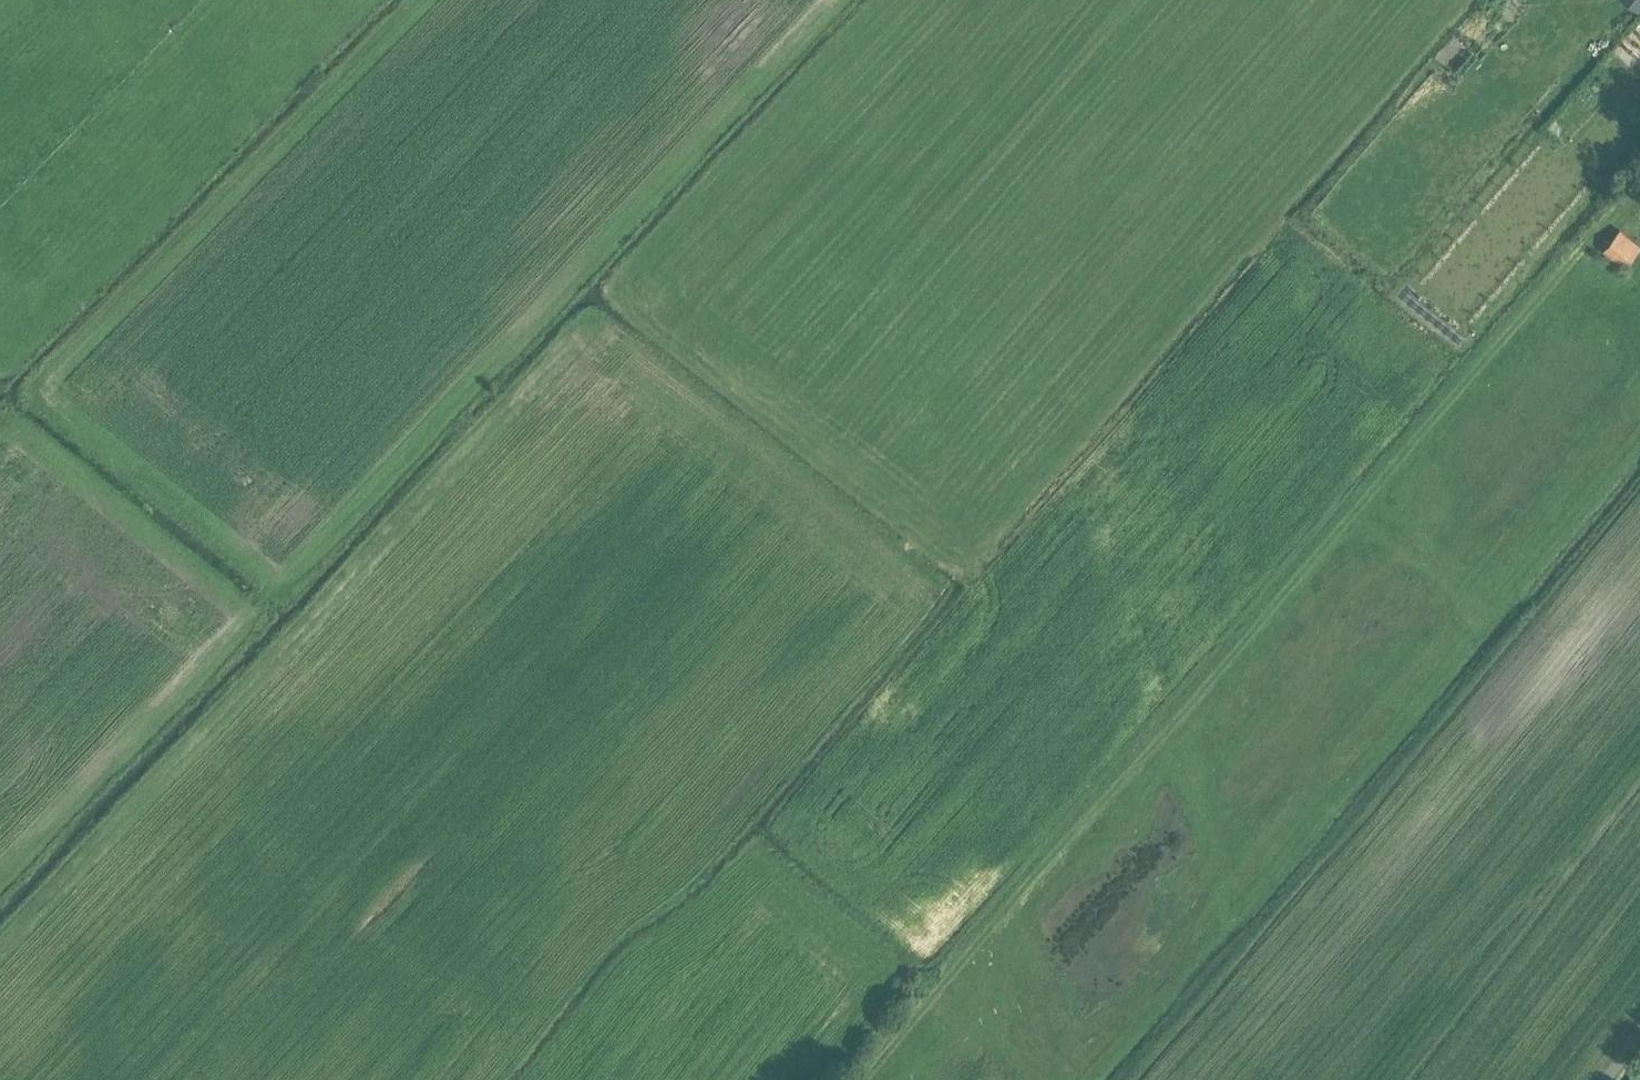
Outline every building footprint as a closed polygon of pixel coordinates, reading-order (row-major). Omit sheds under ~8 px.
[(1639,11),(1639,9),(1639,0),(1627,0),(1639,11)] [(1623,266),(1639,246),(1618,229),(1602,248),(1623,266)]
